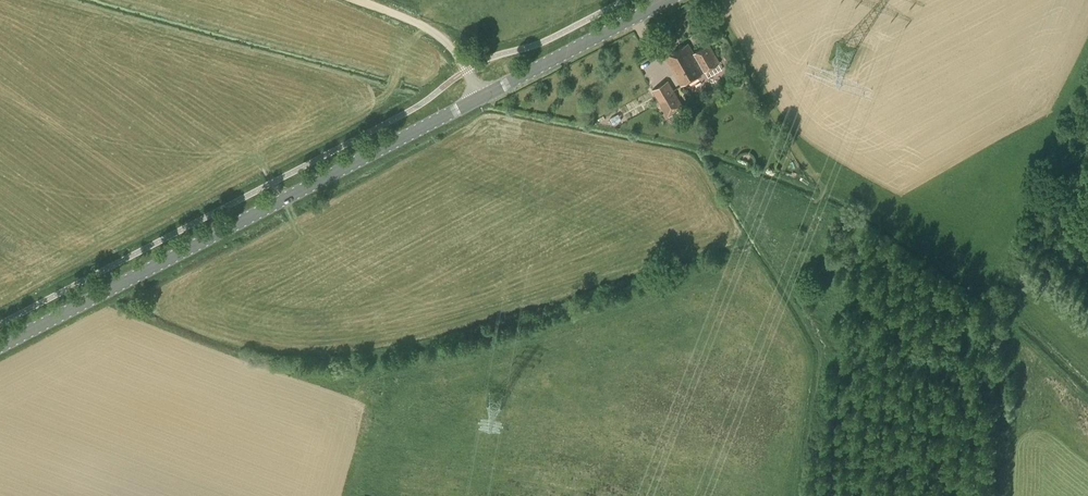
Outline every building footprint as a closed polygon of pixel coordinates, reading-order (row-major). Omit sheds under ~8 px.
[(694,53),(688,43),(665,56),(681,84),(720,62),(709,44),(694,53)] [(668,116),(684,107),(668,80),(652,90),(668,116)]
